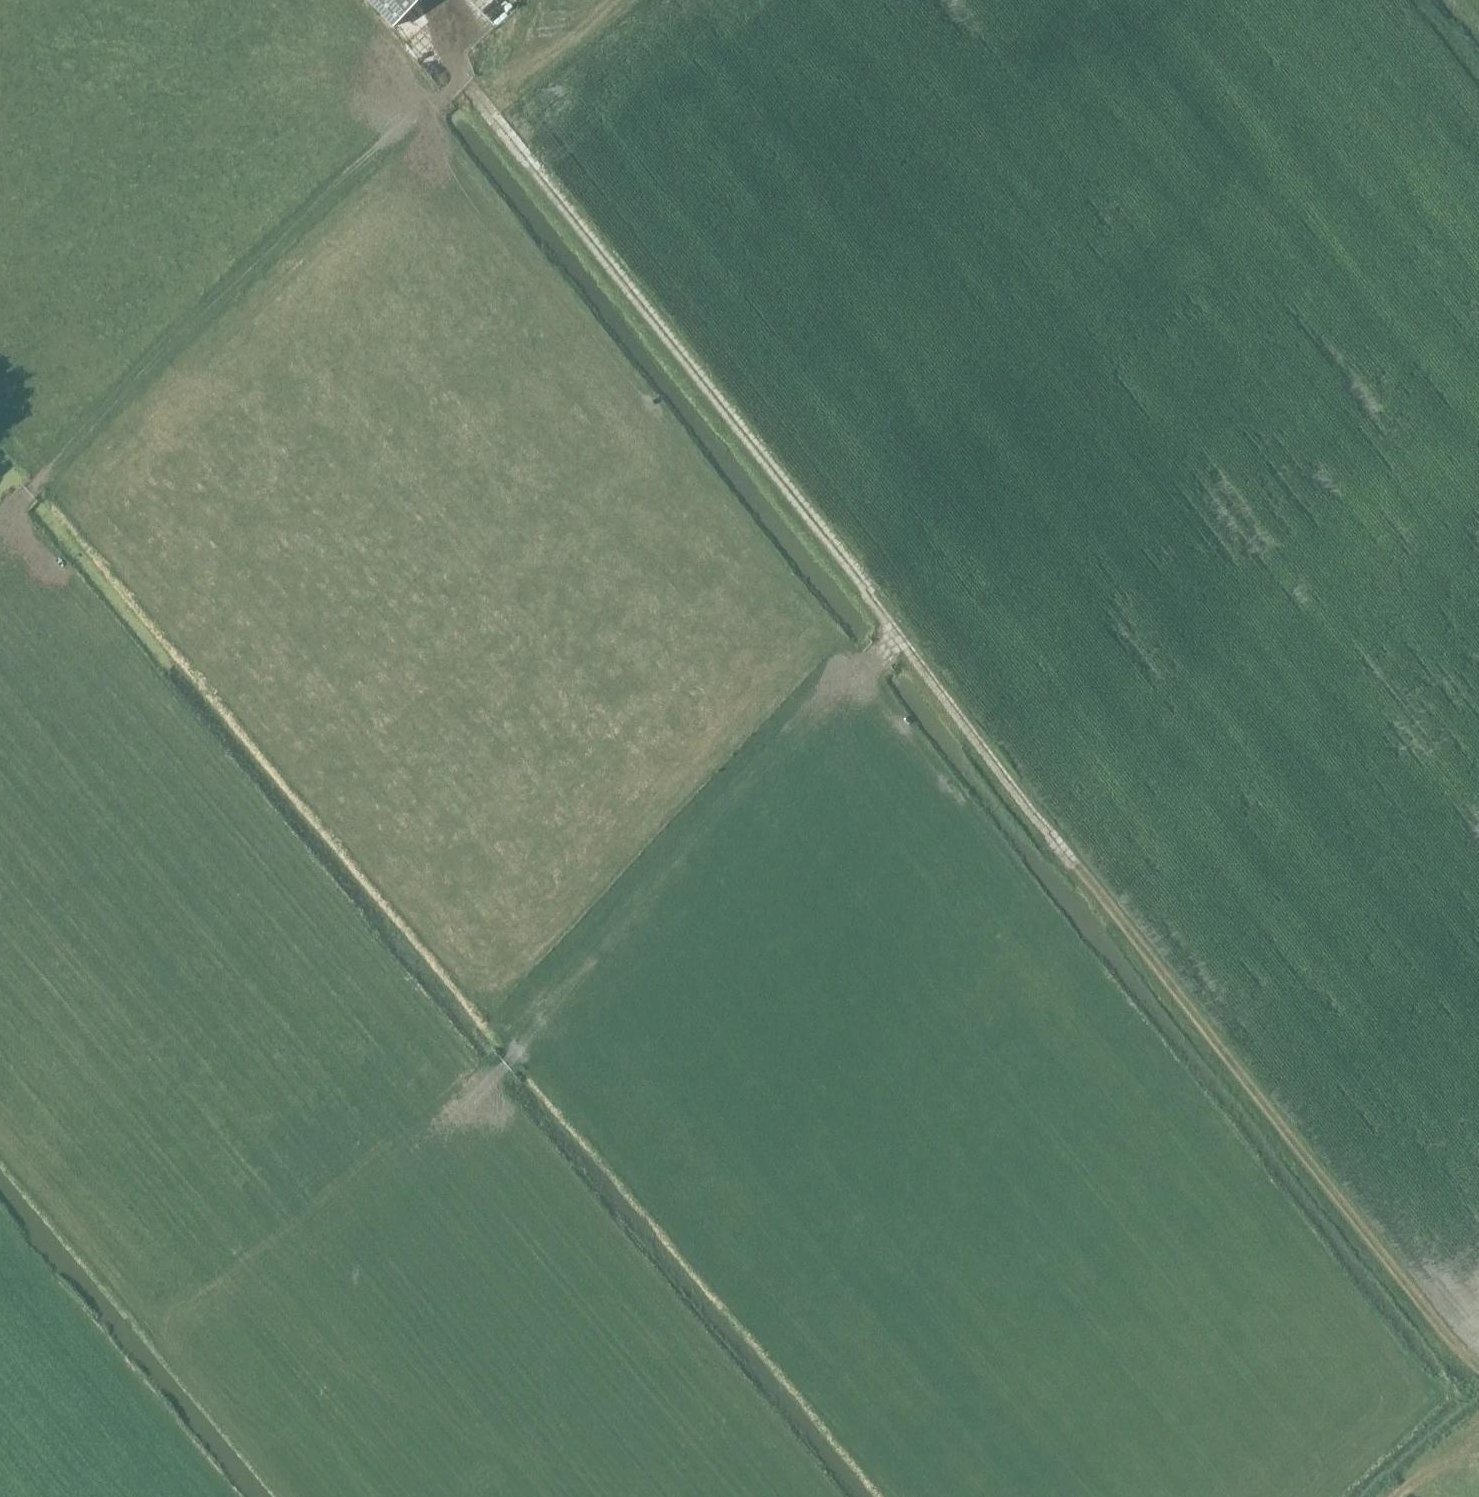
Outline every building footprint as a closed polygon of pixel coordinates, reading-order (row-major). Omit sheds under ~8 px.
[(377,16),(394,0),(363,0),(377,16)]
